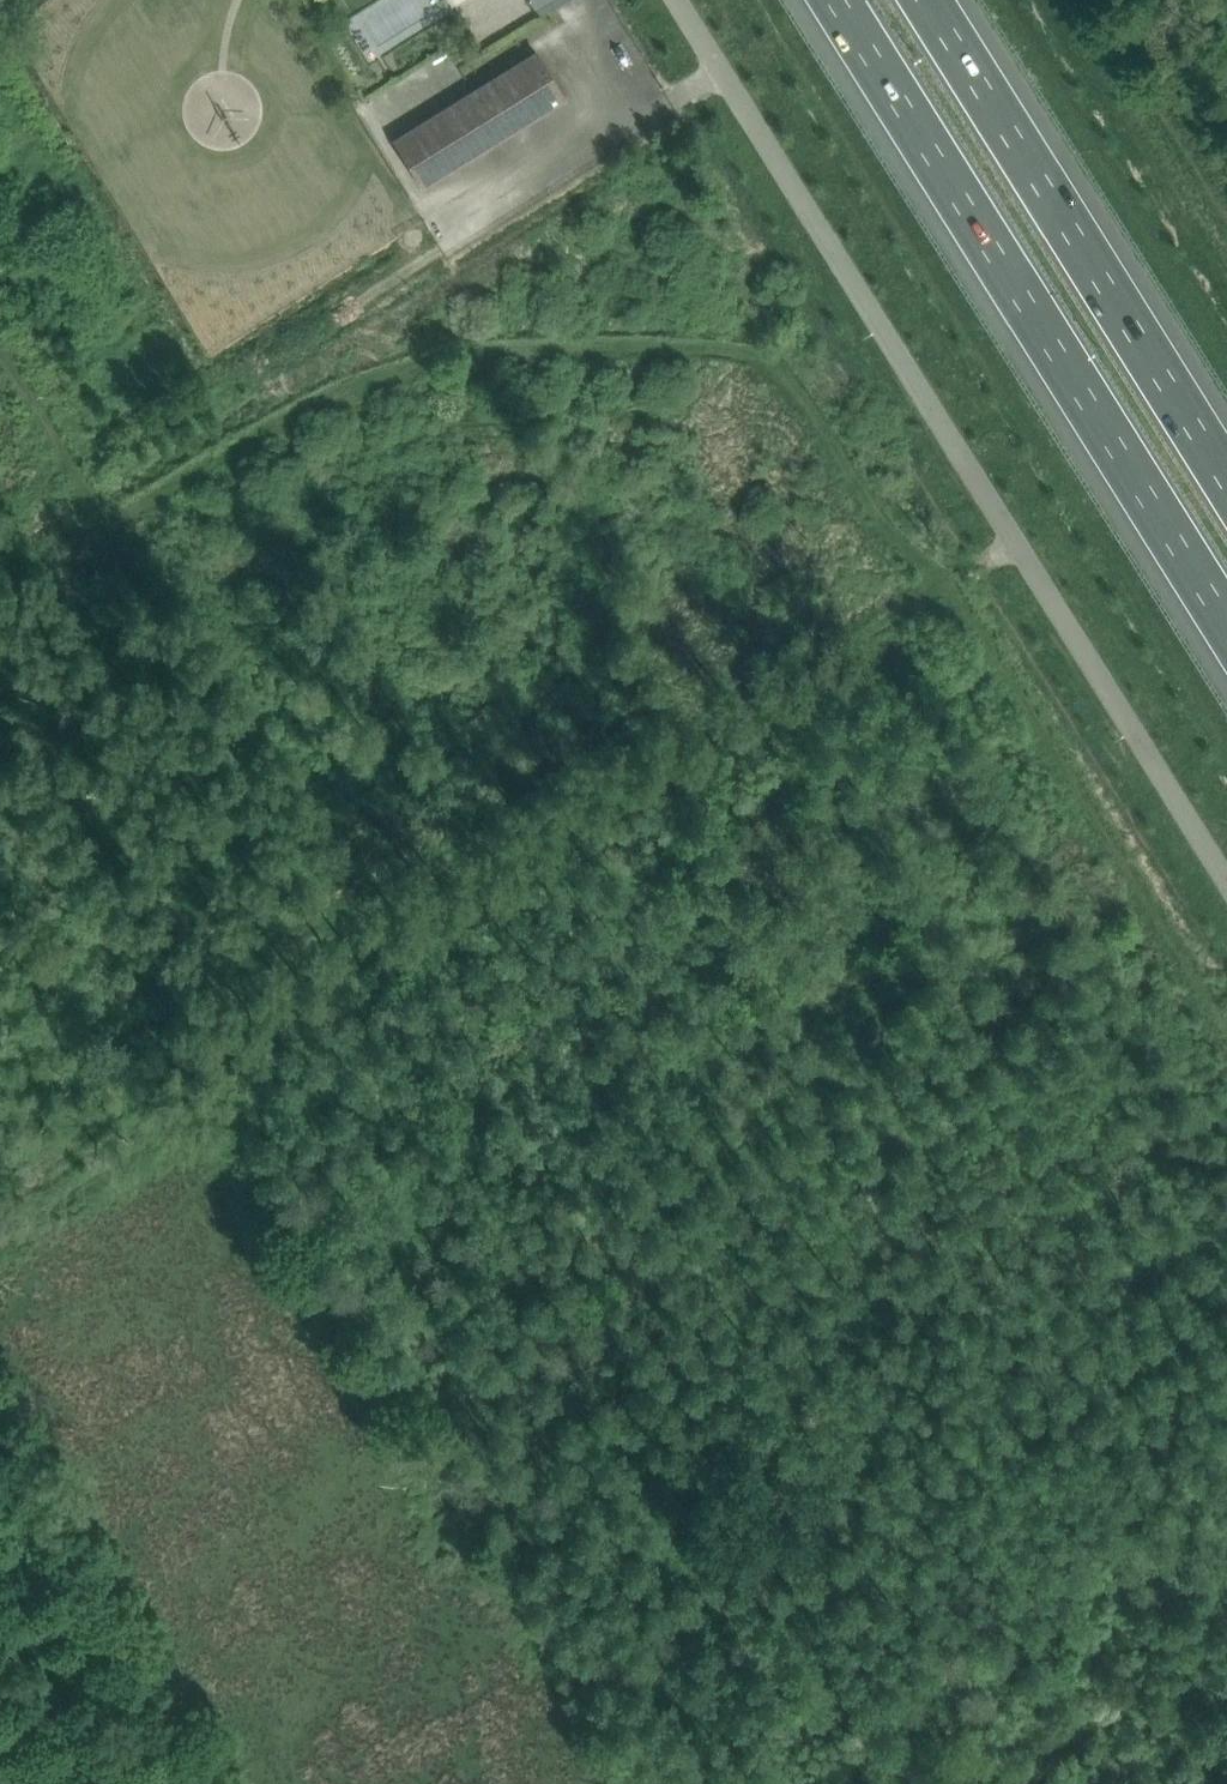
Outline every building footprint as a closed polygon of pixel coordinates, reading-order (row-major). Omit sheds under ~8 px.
[(454,8),(468,0),(449,0),(454,8)] [(537,52),(394,141),(424,188),(567,99),(537,52)]
